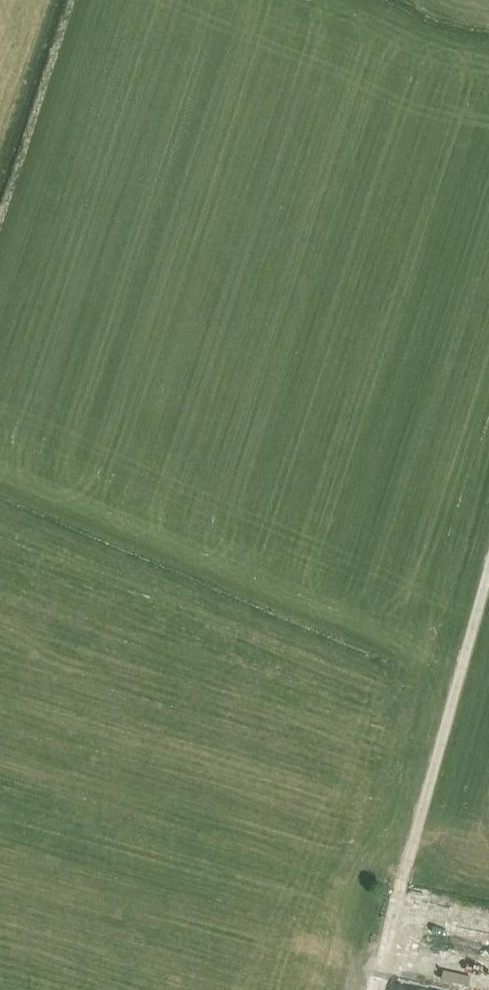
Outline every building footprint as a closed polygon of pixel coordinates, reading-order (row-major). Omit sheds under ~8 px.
[(450,914),(445,943),(488,950),(488,920),(450,914)] [(488,983),(488,972),(462,969),(461,980),(488,984),(488,983)]
